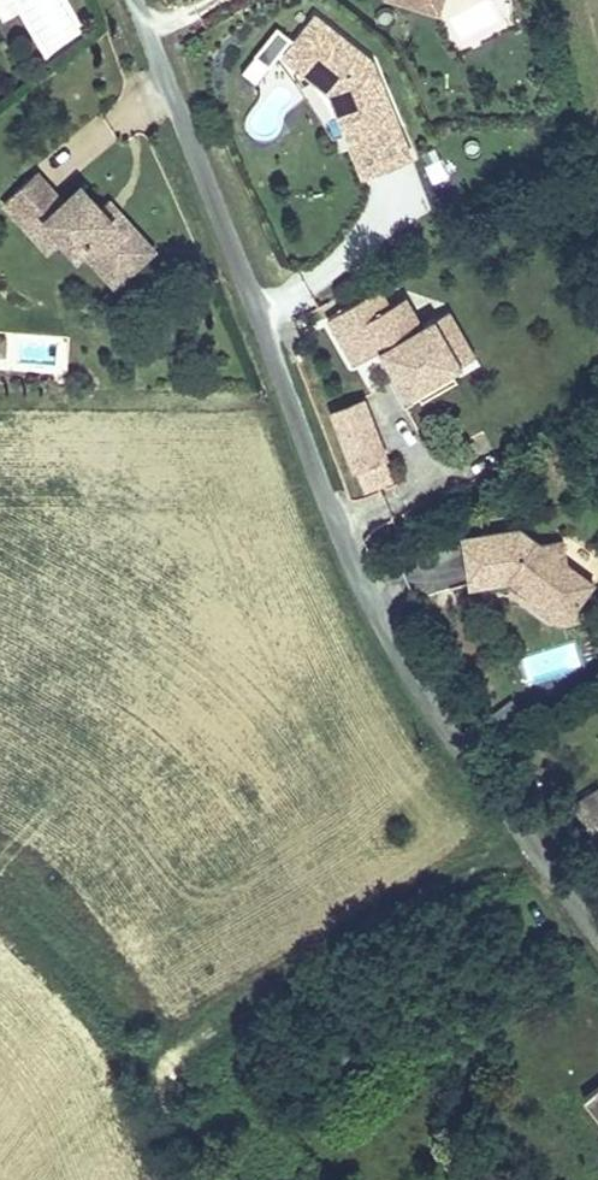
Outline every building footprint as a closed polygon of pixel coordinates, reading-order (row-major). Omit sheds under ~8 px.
[(424,8),(439,12),(442,0),(426,0),(424,8)] [(330,93),(346,132),(347,134),(362,127),(368,141),(400,128),(383,86),(377,89),(374,82),(380,80),(372,61),(315,16),(294,43),(284,57),(330,93)] [(279,32),(258,58),(273,70),(284,57),(294,43),(279,32)] [(333,138),(346,132),(330,93),(303,72),(295,81),(333,138)] [(383,86),(380,80),(374,82),(377,89),(383,86)] [(411,156),(400,128),(368,141),(362,127),(347,134),(363,176),(411,156)] [(36,209),(62,238),(77,254),(83,248),(101,268),(117,254),(131,269),(153,249),(119,213),(112,220),(100,207),(81,186),(63,202),(36,173),(5,201),(23,221),(36,209)] [(107,200),(100,207),(112,220),(119,213),(107,200)] [(49,250),(62,238),(36,209),(23,221),(49,250)] [(116,283),(131,269),(117,254),(101,268),(116,283)] [(407,333),(390,305),(380,287),(327,318),(355,363),(385,346),(392,358),(387,361),(407,396),(417,390),(452,370),(463,364),(435,317),(435,316),(422,324),(407,333)] [(406,296),(390,305),(407,333),(422,324),(406,296)] [(449,310),(435,317),(463,364),(476,357),(449,310)] [(380,349),(387,361),(392,358),(385,346),(380,349)] [(457,379),(452,370),(417,390),(422,399),(457,379)] [(334,410),(357,466),(383,456),(360,400),(334,410)] [(383,456),(357,466),(366,488),(392,478),(383,456)] [(557,609),(575,606),(593,583),(565,563),(562,541),(540,544),(519,528),(463,537),(471,585),(508,579),(513,573),(531,586),(529,589),(557,609)] [(577,618),(575,606),(557,609),(529,589),(531,586),(513,573),(508,579),(565,620),(577,618)] [(574,642),(522,655),(528,679),(580,667),(574,642)] [(597,826),(597,787),(580,799),(597,826)] [(597,833),(597,826),(580,799),(573,803),(594,836),(597,833)] [(583,1097),(597,1116),(597,1086),(583,1097)]
